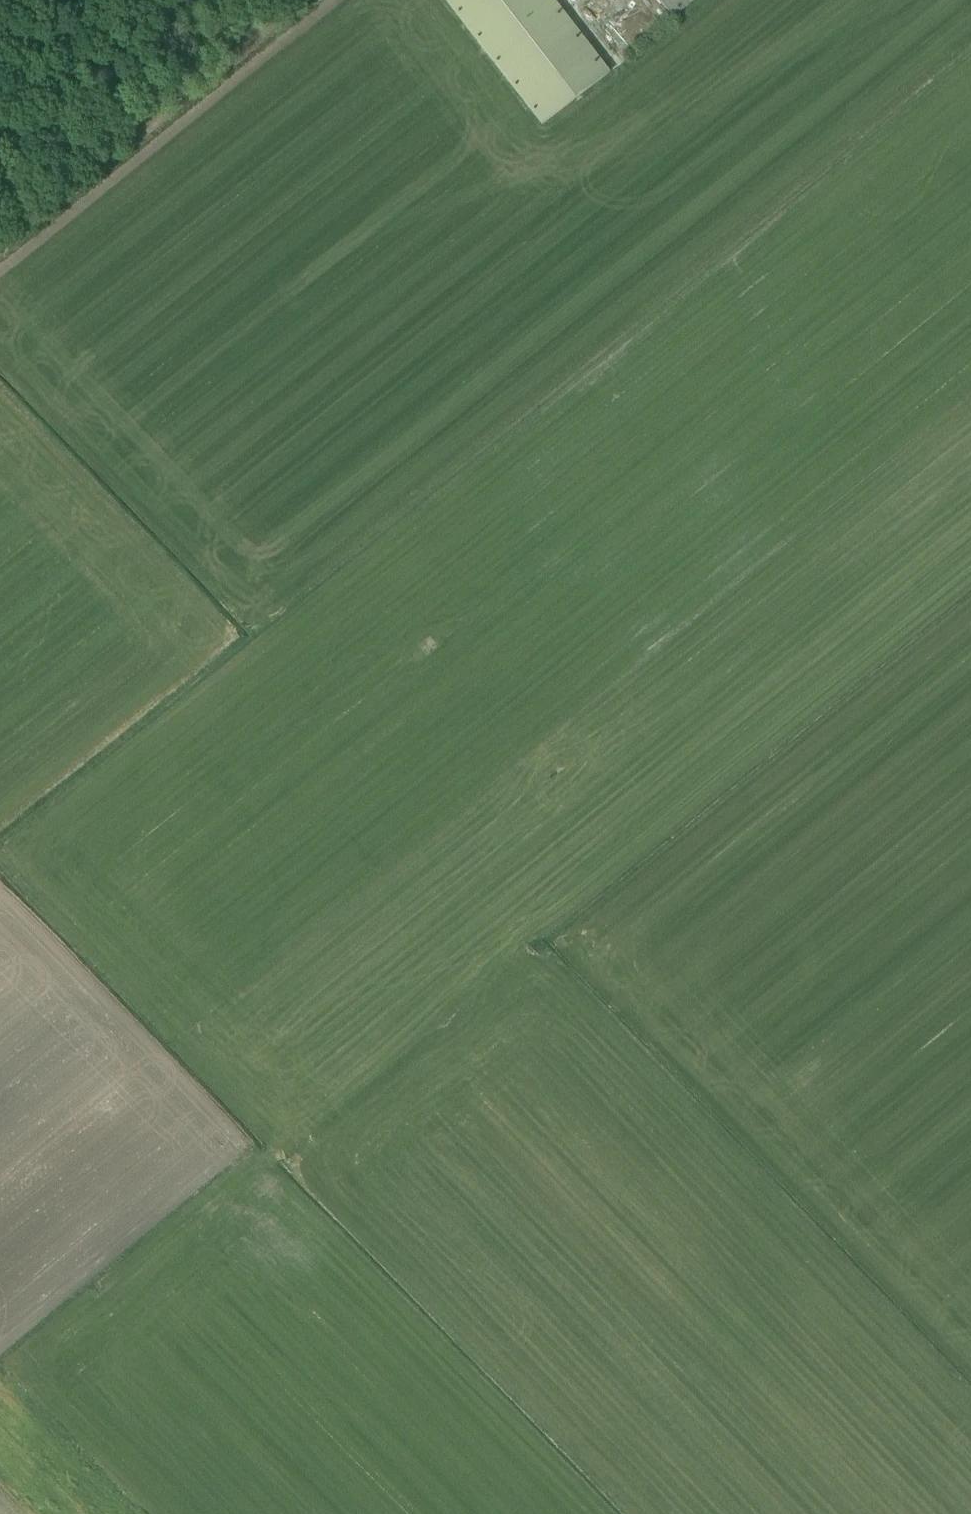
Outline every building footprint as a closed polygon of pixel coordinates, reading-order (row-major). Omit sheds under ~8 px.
[(542,124),(611,71),(556,0),(446,0),(542,124)] [(673,16),(693,0),(660,0),(673,16)]
